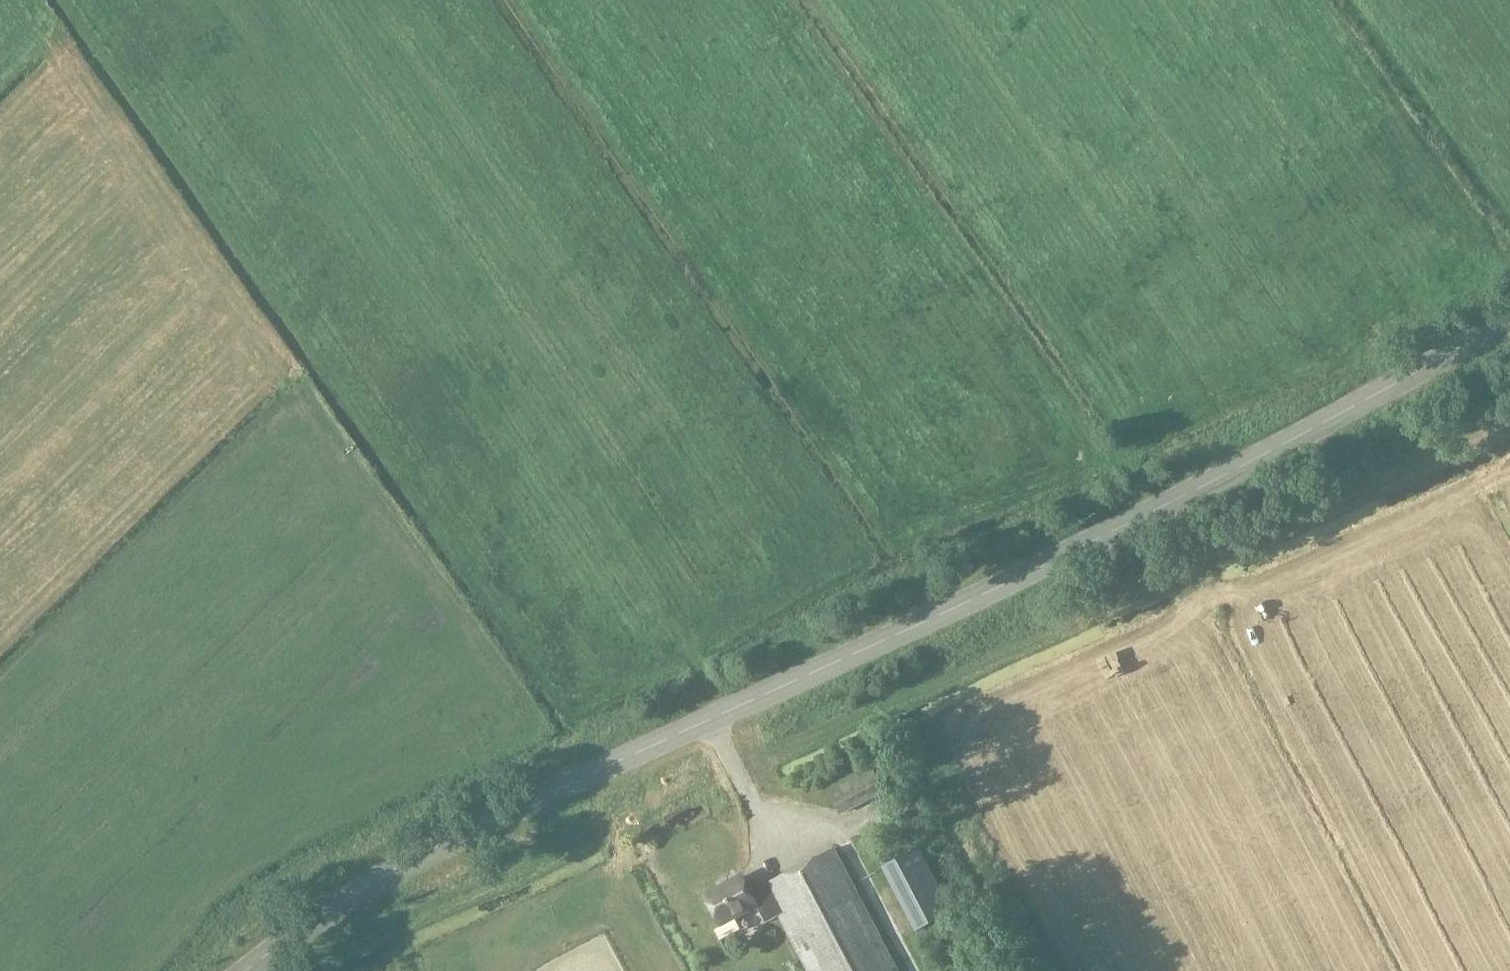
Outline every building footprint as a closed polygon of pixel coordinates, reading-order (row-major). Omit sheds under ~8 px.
[(873,773),(830,795),(839,812),(882,790),(873,773)] [(719,925),(713,929),(719,941),(739,930),(735,920),(756,908),(764,924),(777,917),(806,970),(896,970),(833,850),(748,895),(740,878),(704,897),(719,925)] [(916,852),(880,870),(913,933),(949,914),(916,852)]
